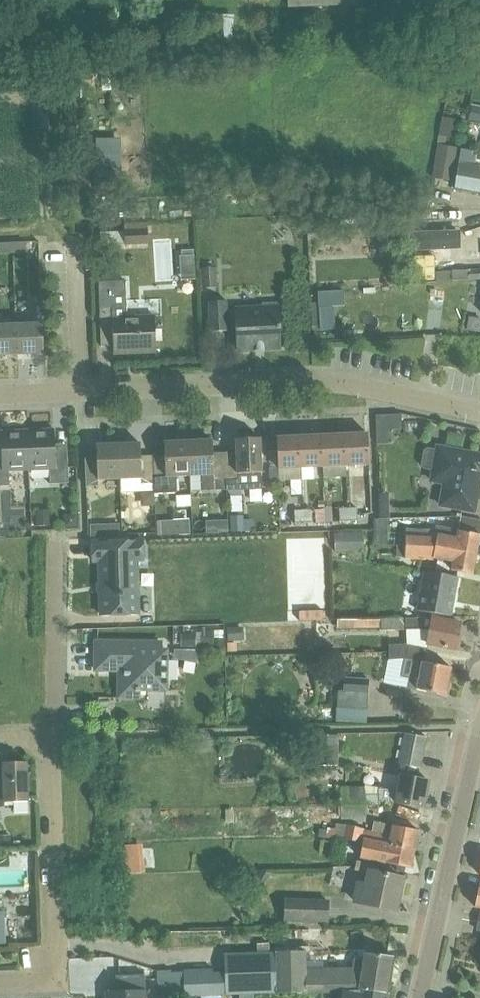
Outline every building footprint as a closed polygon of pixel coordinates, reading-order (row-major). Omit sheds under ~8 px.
[(224,46),(224,35),(210,36),(210,47),(224,46)] [(479,123),(479,107),(471,106),(469,121),(479,123)] [(443,117),(440,135),(452,137),(455,119),(443,117)] [(114,136),(88,136),(89,175),(114,174),(114,136)] [(459,149),(439,146),(433,178),(453,181),(459,149)] [(462,150),(455,188),(479,193),(479,153),(462,150)] [(148,225),(126,226),(126,247),(149,246),(148,225)] [(16,243),(12,244),(12,254),(16,253),(26,253),(26,243),(16,243)] [(0,244),(0,254),(12,254),(12,244),(0,244)] [(182,257),(180,257),(181,281),(195,280),(194,250),(182,251),(182,257)] [(409,253),(409,278),(425,277),(425,252),(409,253)] [(217,286),(216,268),(203,269),(204,286),(217,286)] [(452,272),(436,272),(436,282),(452,281),(453,281),(453,280),(479,279),(479,270),(452,272)] [(126,281),(99,282),(100,308),(102,347),(114,346),(114,354),(156,353),(155,316),(127,317),(127,307),(126,281)] [(344,291),(318,292),(318,307),(320,307),(321,330),(334,329),(334,306),(345,306),(344,291)] [(227,301),(209,302),(210,332),(229,331),(229,329),(236,329),(237,350),(256,349),(256,351),(265,351),(265,348),(281,347),(281,332),(283,332),(283,323),(280,323),(279,308),(235,310),(235,311),(228,311),(227,301)] [(468,329),(479,331),(479,329),(479,319),(469,317),(468,329)] [(15,325),(17,356),(44,355),(43,324),(15,325)] [(15,325),(0,326),(0,356),(17,356),(15,325)] [(394,417),(378,417),(378,429),(395,428),(394,417)] [(55,429),(28,431),(29,470),(50,469),(50,484),(69,483),(68,451),(56,451),(55,429)] [(28,431),(1,432),(2,454),(0,454),(0,486),(10,486),(9,471),(29,470),(28,431)] [(368,434),(345,435),(346,466),(369,465),(368,434)] [(345,435),(322,436),(324,467),(346,466),(345,435)] [(322,436),(300,437),(302,468),(324,467),(322,436)] [(302,468),(300,437),(277,438),(278,469),(302,468)] [(237,452),(226,452),(227,491),(263,490),(261,439),(237,440),(237,452)] [(213,441),(189,442),(190,477),(204,476),(204,492),(227,491),(226,452),(213,453),(213,441)] [(190,477),(189,442),(166,443),(166,455),(153,456),(155,491),(155,494),(178,493),(177,477),(190,477)] [(155,491),(153,456),(141,456),(141,443),(119,444),(120,479),(121,479),(121,490),(142,489),(142,492),(141,492),(142,506),(153,505),(152,491),(155,491)] [(120,479),(119,444),(97,445),(98,458),(87,458),(88,487),(99,487),(99,480),(120,479)] [(438,447),(437,449),(428,447),(425,449),(422,463),(425,467),(434,468),(431,481),(445,483),(441,505),(474,512),(479,482),(479,455),(438,447)] [(390,493),(379,493),(380,519),(390,519),(390,493)] [(241,497),(230,497),(230,513),(242,513),(241,497)] [(349,521),(348,508),(340,508),(340,521),(349,521)] [(358,521),(357,508),(348,508),(349,521),(358,521)] [(53,509),(37,510),(38,525),(53,524),(53,509)] [(313,510),(304,511),(304,524),(314,523),(313,510)] [(304,524),(304,511),(294,511),(295,524),(304,524)] [(148,517),(148,534),(182,533),(181,517),(148,517)] [(253,520),(231,521),(231,533),(253,532),(253,520)] [(227,521),(216,521),(217,533),(227,533),(227,521)] [(120,525),(105,525),(106,538),(120,538),(120,525)] [(406,546),(430,547),(432,547),(436,548),(456,551),(477,555),(479,540),(479,535),(475,534),(459,531),(450,529),(437,527),(436,531),(426,530),(407,530),(406,534),(406,546)] [(374,531),(373,543),(387,543),(388,531),(374,531)] [(325,532),(286,533),(288,605),(327,604),(325,532)] [(334,534),(334,551),(364,551),(363,533),(334,534)] [(143,541),(92,542),(92,560),(100,560),(101,616),(138,615),(136,559),(144,558),(143,541)] [(406,556),(405,559),(433,561),(434,559),(454,563),(452,571),(474,575),(477,557),(477,555),(456,551),(436,548),(432,547),(430,547),(406,546),(406,556)] [(425,571),(417,610),(450,617),(459,578),(425,571)] [(266,617),(267,604),(243,603),(243,616),(266,617)] [(389,661),(404,661),(404,659),(423,663),(427,643),(455,648),(460,624),(431,618),(381,619),(382,630),(407,629),(407,645),(388,645),(389,661)] [(381,628),(380,619),(337,621),(337,628),(381,628)] [(240,640),(239,626),(228,627),(228,640),(240,640)] [(214,638),(214,629),(204,629),(204,644),(214,644),(214,638)] [(224,629),(214,629),(214,638),(224,638),(224,629)] [(184,646),(197,646),(197,634),(184,634),(184,646)] [(224,638),(214,638),(214,644),(214,652),(215,652),(223,652),(224,652),(224,638)] [(161,643),(96,642),(96,670),(119,671),(119,677),(119,697),(139,698),(139,690),(167,691),(167,677),(170,674),(170,666),(167,663),(167,651),(161,651),(161,643)] [(223,652),(215,652),(215,660),(223,660),(223,652)] [(446,696),(451,668),(423,663),(404,659),(404,661),(400,677),(409,679),(407,688),(446,696)] [(338,691),(337,708),(368,710),(369,680),(344,678),(343,691),(338,691)] [(90,708),(106,707),(105,694),(90,695),(90,708)] [(405,733),(399,765),(421,769),(427,738),(405,733)] [(332,766),(338,766),(338,735),(315,736),(315,774),(332,774),(332,766)] [(29,803),(27,763),(3,765),(3,775),(0,775),(0,808),(5,808),(5,804),(29,803)] [(365,789),(342,790),(342,806),(365,806),(378,806),(378,798),(396,802),(396,803),(423,809),(429,781),(401,775),(398,791),(380,787),(378,787),(378,792),(365,791),(365,789)] [(294,786),(298,799),(309,795),(305,782),(294,786)] [(366,807),(341,807),(341,819),(366,818),(366,807)] [(297,808),(268,808),(268,818),(297,818),(297,808)] [(352,842),(354,828),(311,823),(310,837),(352,842)] [(393,825),(389,845),(415,850),(419,830),(393,825)] [(11,845),(11,835),(0,835),(0,845),(11,845)] [(363,843),(360,858),(411,868),(415,850),(364,840),(363,840),(362,843),(363,843)] [(142,844),(125,845),(127,873),(143,873),(142,844)] [(396,911),(403,878),(380,874),(381,867),(357,862),(355,871),(369,874),(367,886),(359,884),(355,903),(396,911)] [(261,869),(255,880),(263,885),(269,874),(261,869)] [(326,922),(327,901),(286,900),(285,920),(326,922)] [(274,953),(225,955),(226,973),(226,995),(303,994),(305,993),(344,992),(360,992),(360,988),(388,993),(394,958),(365,954),(364,960),(356,959),(354,970),(322,970),(322,962),(322,961),(305,962),(305,953),(310,953),(309,947),(274,948),(274,953)] [(148,989),(174,989),(174,970),(148,970),(148,989)] [(145,975),(116,976),(117,992),(117,993),(105,993),(106,997),(146,997),(145,975)] [(343,997),(388,997),(389,993),(388,993),(360,988),(360,992),(344,992),(343,997)]
